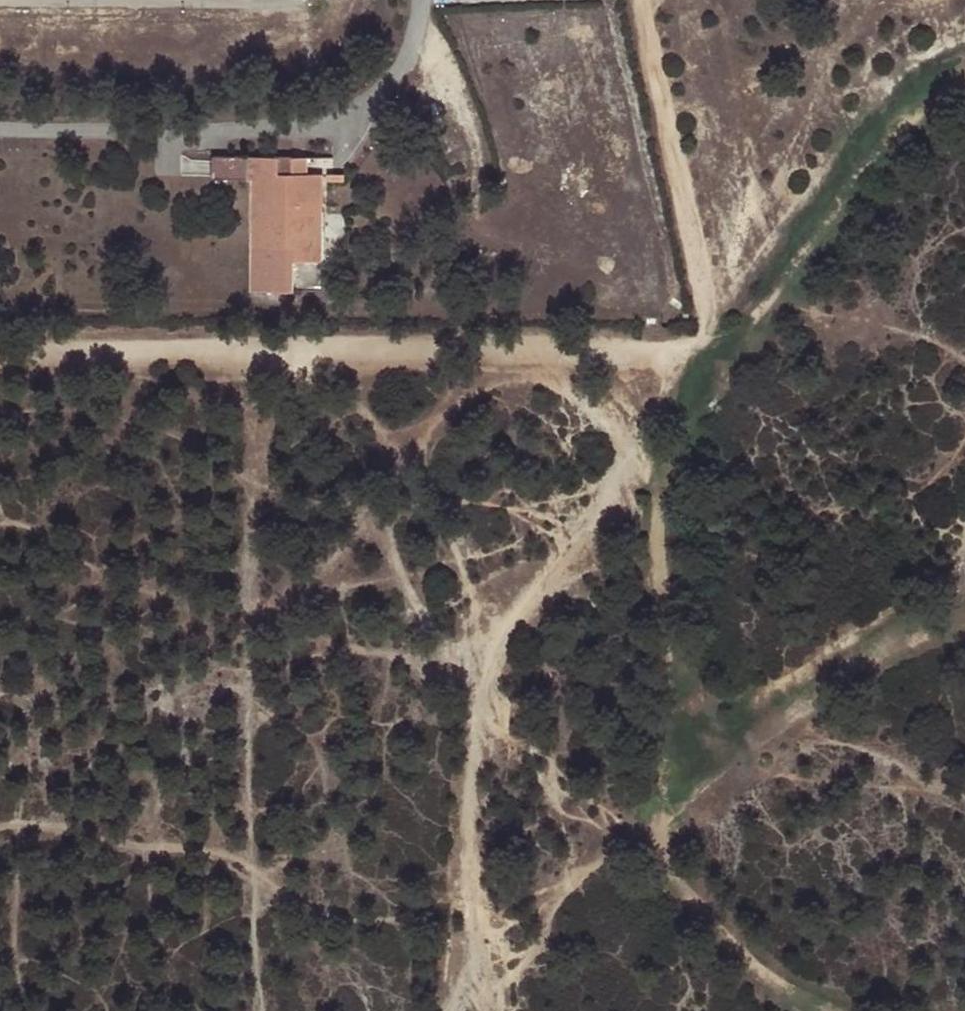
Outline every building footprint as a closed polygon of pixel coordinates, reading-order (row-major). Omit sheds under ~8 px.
[(292,175),(291,171),(277,169),(277,152),(245,151),(245,176),(252,176),(247,286),(291,287),(291,257),(321,255),(322,168),(306,167),(305,176),(292,175)] [(292,152),(291,171),(292,175),(305,176),(306,167),(306,152),(292,152)]
